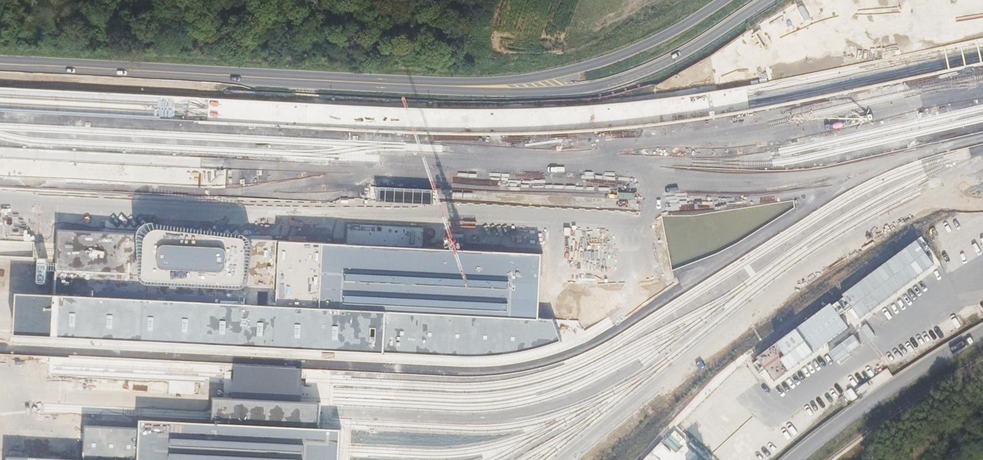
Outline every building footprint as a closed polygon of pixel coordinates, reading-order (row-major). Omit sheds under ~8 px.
[(19,293),(16,336),(458,356),(487,356),(532,350),(563,341),(554,320),(540,319),(542,254),(254,239),(247,233),(153,222),(140,229),(60,231),(53,295),(19,293)] [(917,240),(843,295),(844,298),(851,306),(860,319),(934,263),(917,240)] [(851,306),(844,298),(833,306),(840,315),(851,306)] [(830,302),(758,357),(776,381),(849,326),(840,315),(833,306),(830,302)] [(866,325),(862,327),(870,339),(874,336),(866,325)] [(854,334),(830,351),(837,360),(861,344),(854,334)] [(340,450),(341,430),(319,429),(319,421),(320,404),(300,403),(301,380),(302,369),(235,366),(235,377),(234,399),(213,398),(212,416),(212,423),(140,420),(140,428),(86,425),(85,437),(84,459),(340,459),(340,450)] [(893,375),(888,368),(869,382),(875,389),(893,375)] [(870,388),(867,383),(855,391),(859,395),(870,388)] [(857,398),(851,389),(844,394),(849,403),(857,398)] [(848,405),(842,396),(837,399),(844,408),(848,405)]
